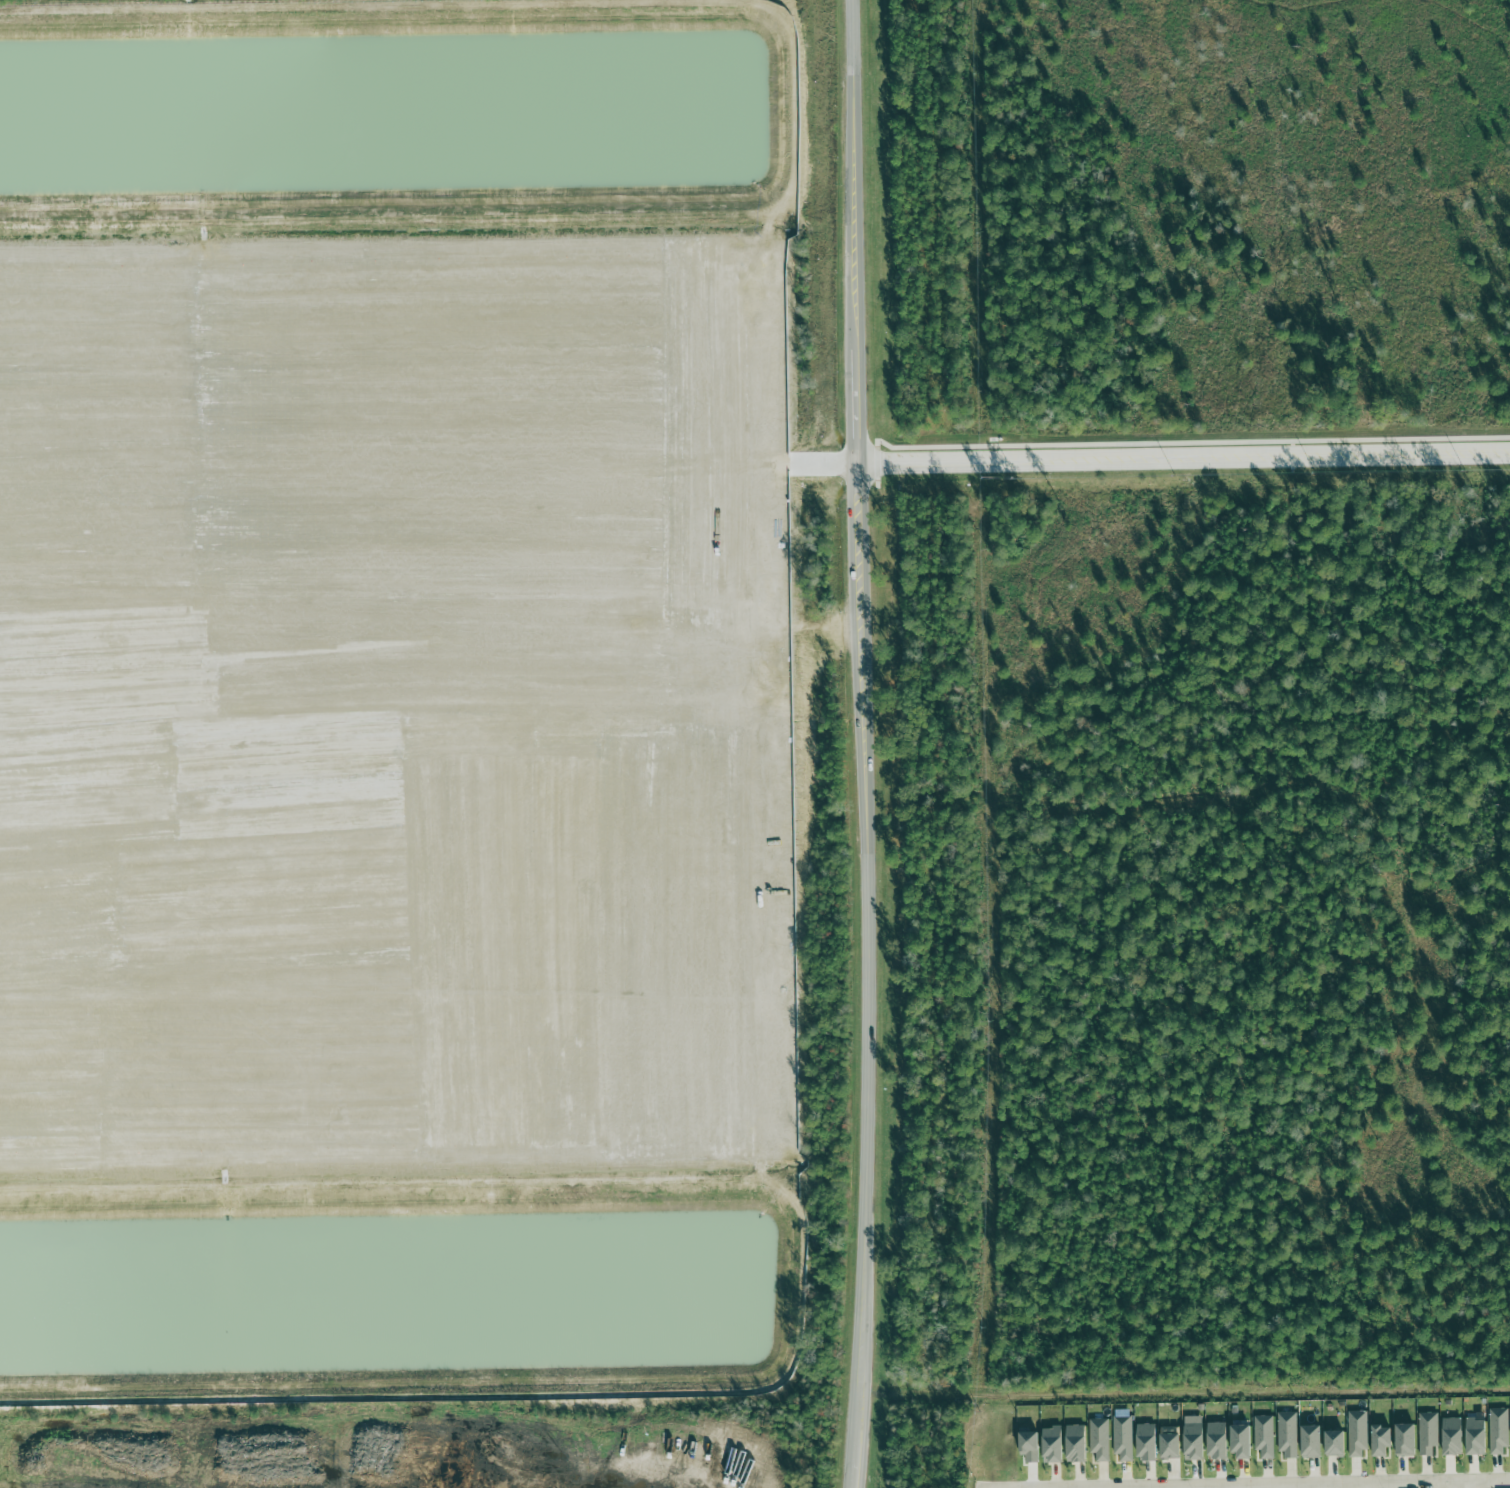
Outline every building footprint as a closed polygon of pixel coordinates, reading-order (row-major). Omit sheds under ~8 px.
[(1508,1408),(1489,1409),(1490,1455),(1504,1455),(1504,1448),(1509,1447),(1508,1408)] [(1368,1450),(1367,1411),(1348,1412),(1349,1458),(1363,1457),(1362,1450),(1368,1450)] [(1297,1412),(1279,1412),(1279,1458),(1297,1458),(1297,1412)] [(1438,1413),(1419,1413),(1420,1456),(1438,1456),(1438,1413)] [(1467,1455),(1486,1455),(1485,1413),(1477,1414),(1477,1417),(1466,1418),(1467,1455)] [(1131,1415),(1113,1415),(1114,1455),(1119,1455),(1119,1462),(1133,1461),(1131,1415)] [(1203,1416),(1184,1416),(1184,1461),(1203,1461),(1203,1416)] [(1261,1459),(1274,1459),(1273,1416),(1254,1416),(1254,1451),(1261,1451),(1261,1459)] [(1444,1456),(1463,1456),(1462,1418),(1443,1419),(1444,1456)] [(1095,1453),(1095,1462),(1109,1462),(1108,1419),(1089,1419),(1090,1453),(1095,1453)] [(1227,1460),(1227,1423),(1207,1423),(1208,1460),(1227,1460)] [(1157,1460),(1156,1424),(1136,1424),(1137,1461),(1157,1460)] [(1396,1425),(1397,1457),(1416,1456),(1415,1424),(1396,1425)] [(1085,1425),(1066,1426),(1067,1463),(1086,1462),(1085,1425)] [(1232,1460),(1251,1460),(1250,1425),(1232,1426),(1232,1460)] [(1321,1426),(1301,1426),(1302,1459),(1322,1458),(1321,1426)] [(1392,1427),(1373,1427),(1372,1457),(1388,1457),(1388,1448),(1392,1448),(1392,1427)] [(1043,1464),(1062,1463),(1061,1428),(1042,1428),(1043,1464)] [(1345,1431),(1325,1432),(1326,1457),(1345,1457),(1345,1431)] [(1038,1432),(1019,1433),(1020,1456),(1025,1456),(1026,1463),(1038,1463),(1038,1432)] [(1180,1459),(1180,1434),(1160,1434),(1161,1459),(1180,1459)]
